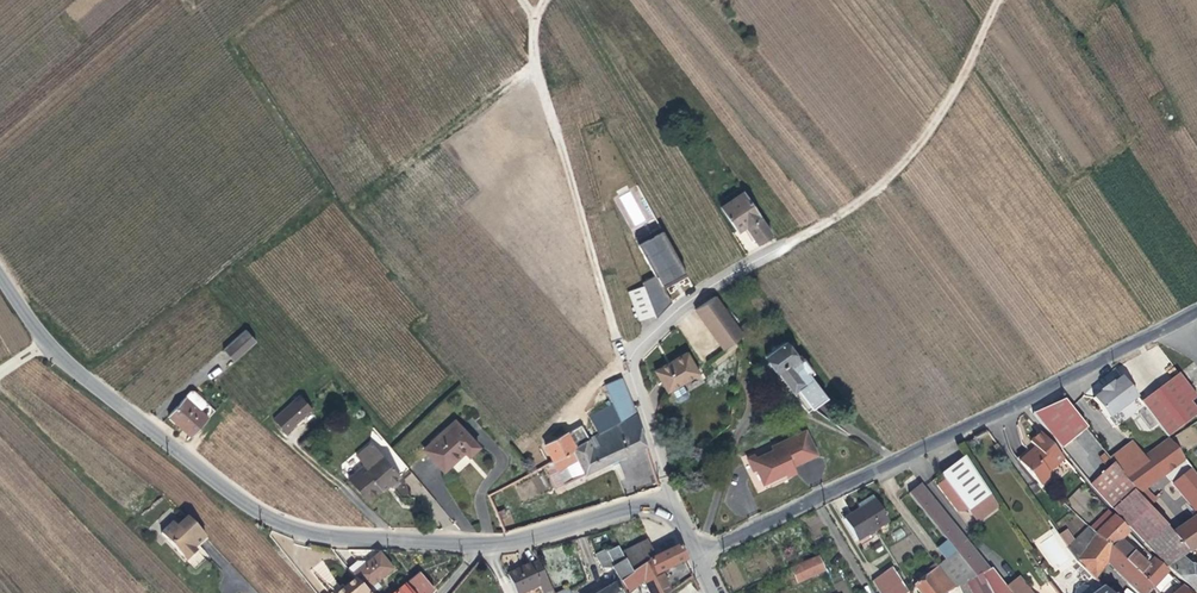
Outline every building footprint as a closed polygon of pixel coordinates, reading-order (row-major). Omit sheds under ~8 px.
[(775,229),(748,190),(726,205),(742,229),(751,224),(761,238),(775,229)] [(634,225),(644,220),(639,209),(637,210),(629,192),(621,196),(634,225)] [(665,231),(639,243),(661,289),(687,276),(665,231)] [(643,319),(659,313),(648,284),(633,289),(643,319)] [(737,321),(717,292),(696,305),(717,335),(737,321)] [(737,321),(717,335),(724,345),(744,331),(737,321)] [(241,360),(264,340),(253,326),(230,347),(241,360)] [(796,355),(785,339),(766,353),(806,406),(824,393),(810,374),(808,370),(811,367),(803,356),(799,359),(796,355)] [(701,371),(689,351),(673,360),(675,364),(670,367),(668,363),(656,370),(669,390),(672,389),(674,391),(684,384),(683,382),(701,371)] [(1143,404),(1165,435),(1196,412),(1196,409),(1196,407),(1195,407),(1190,401),(1192,400),(1196,397),(1178,372),(1140,401),(1143,404)] [(600,430),(576,442),(569,429),(551,438),(546,440),(559,470),(564,468),(562,463),(578,456),(581,462),(575,466),(578,473),(647,440),(638,411),(622,373),(606,381),(614,401),(621,418),(612,422),(604,406),(591,413),(600,430)] [(1140,401),(1121,375),(1113,381),(1112,380),(1100,388),(1101,389),(1093,396),(1113,425),(1143,404),(1140,401)] [(684,384),(674,391),(679,399),(682,400),(688,396),(689,393),(684,384)] [(294,431),(319,406),(308,393),(281,418),(294,431)] [(824,393),(806,406),(807,408),(826,395),(824,393)] [(200,434),(223,408),(215,400),(209,408),(194,395),(192,397),(183,407),(177,414),(200,434)] [(183,407),(192,397),(189,395),(181,404),(183,407)] [(1085,425),(1062,396),(1032,411),(1049,432),(1061,445),(1085,425)] [(614,401),(604,406),(612,422),(621,418),(614,401)] [(431,445),(452,470),(461,461),(460,460),(472,448),(475,451),(485,442),(462,417),(454,424),(452,422),(436,437),(438,439),(431,445)] [(762,462),(758,464),(765,479),(787,469),(788,472),(797,468),(794,461),(818,450),(807,426),(779,439),(780,442),(775,445),(758,452),(757,453),(762,462)] [(1058,451),(1039,430),(1030,438),(1034,442),(1037,445),(1032,450),(1029,447),(1019,457),(1040,482),(1047,476),(1048,467),(1054,461),(1050,456),(1058,451)] [(1168,438),(1143,456),(1121,471),(1133,488),(1136,493),(1138,492),(1146,486),(1165,472),(1176,485),(1195,472),(1168,438)] [(398,482),(417,464),(397,441),(388,449),(382,442),(367,456),(372,462),(357,477),(375,497),(387,486),(395,479),(398,482)] [(1132,441),(1111,456),(1114,460),(1121,471),(1143,456),(1132,441)] [(755,466),(758,464),(762,462),(757,453),(758,452),(756,449),(749,453),(755,466)] [(1062,455),(1058,451),(1050,456),(1054,461),(1062,455)] [(964,452),(939,470),(974,515),(995,499),(964,452)] [(1114,460),(1090,480),(1112,505),(1133,488),(1121,471),(1114,460)] [(1195,472),(1176,485),(1196,511),(1196,475),(1195,472)] [(390,489),(398,482),(395,479),(387,486),(390,489)] [(909,489),(955,549),(975,576),(962,581),(968,592),(992,592),(980,572),(988,566),(920,480),(909,489)] [(1138,492),(1145,500),(1148,503),(1155,498),(1146,486),(1138,492)] [(1112,505),(1143,540),(1181,577),(1196,592),(1196,568),(1191,562),(1188,562),(1183,555),(1189,551),(1172,530),(1148,503),(1145,500),(1143,501),(1136,493),(1133,488),(1112,505)] [(858,506),(874,497),(871,492),(855,501),(858,506)] [(1138,492),(1136,493),(1143,501),(1145,500),(1138,492)] [(887,517),(874,497),(858,506),(843,516),(856,537),(887,517)] [(995,499),(974,515),(976,518),(997,503),(995,499)] [(1113,514),(1095,531),(1152,584),(1157,591),(1173,575),(1148,551),(1141,558),(1119,537),(1127,530),(1113,514)] [(1196,546),(1196,523),(1193,516),(1183,523),(1196,546)] [(203,538),(185,518),(174,528),(170,524),(163,530),(158,535),(184,562),(189,557),(194,553),(191,550),(195,546),(203,538)] [(1189,551),(1190,551),(1196,546),(1183,523),(1172,530),(1189,551)] [(1073,539),(1067,545),(1076,558),(1095,531),(1089,525),(1073,539)] [(1053,528),(1034,540),(1053,570),(1072,558),(1053,528)] [(1066,528),(1059,534),(1067,545),(1073,539),(1066,528)] [(1076,558),(1096,577),(1100,581),(1104,576),(1099,571),(1107,561),(1121,575),(1141,592),(1144,592),(1152,584),(1095,531),(1076,558)] [(205,540),(203,538),(195,546),(197,548),(205,540)] [(623,549),(631,566),(648,554),(654,551),(647,538),(623,549)] [(622,577),(628,588),(645,576),(653,592),(663,592),(667,591),(677,583),(676,581),(670,585),(661,568),(685,557),(679,543),(656,555),(654,551),(648,554),(631,566),(633,569),(622,577)] [(614,563),(622,577),(633,569),(631,566),(623,549),(620,544),(611,548),(609,544),(597,550),(605,565),(614,563)] [(955,549),(936,563),(953,585),(962,581),(975,576),(955,549)] [(344,570),(351,579),(357,587),(382,566),(369,551),(358,559),(344,570)] [(824,566),(817,551),(788,565),(796,579),(824,566)] [(348,557),(339,564),(344,570),(358,559),(357,557),(348,557)] [(531,560),(509,570),(519,591),(549,578),(540,558),(531,562),(531,560)] [(323,561),(314,566),(328,588),(337,583),(323,561)] [(1100,581),(1103,584),(1108,589),(1113,584),(1121,575),(1107,561),(1099,571),(1104,576),(1100,581)] [(953,585),(936,563),(926,571),(942,592),(946,590),(953,585)] [(988,566),(980,572),(992,592),(1013,592),(1005,583),(990,564),(988,566)] [(871,579),(879,592),(901,592),(906,589),(893,567),(871,579)] [(921,592),(942,592),(926,571),(912,581),(921,592)] [(1005,583),(1013,592),(1015,592),(1025,586),(1016,575),(1005,583)] [(630,591),(628,588),(622,577),(595,592),(626,592),(630,591)] [(1103,584),(1100,581),(1096,577),(1084,586),(1081,590),(1081,587),(1079,584),(1077,584),(1074,585),(1072,587),(1071,589),(1071,592),(1089,592),(1103,584)] [(334,592),(362,592),(357,587),(351,579),(340,588),(336,591),(334,592)] [(398,582),(384,592),(407,592),(398,582)] [(1089,592),(1112,592),(1108,589),(1103,584),(1089,592)] [(1113,584),(1108,589),(1112,592),(1123,592),(1113,584)] [(1172,592),(1191,592),(1182,584),(1172,592)] [(326,592),(334,592),(336,591),(340,588),(336,585),(326,592)] [(564,587),(567,592),(572,592),(568,585),(564,587)]
